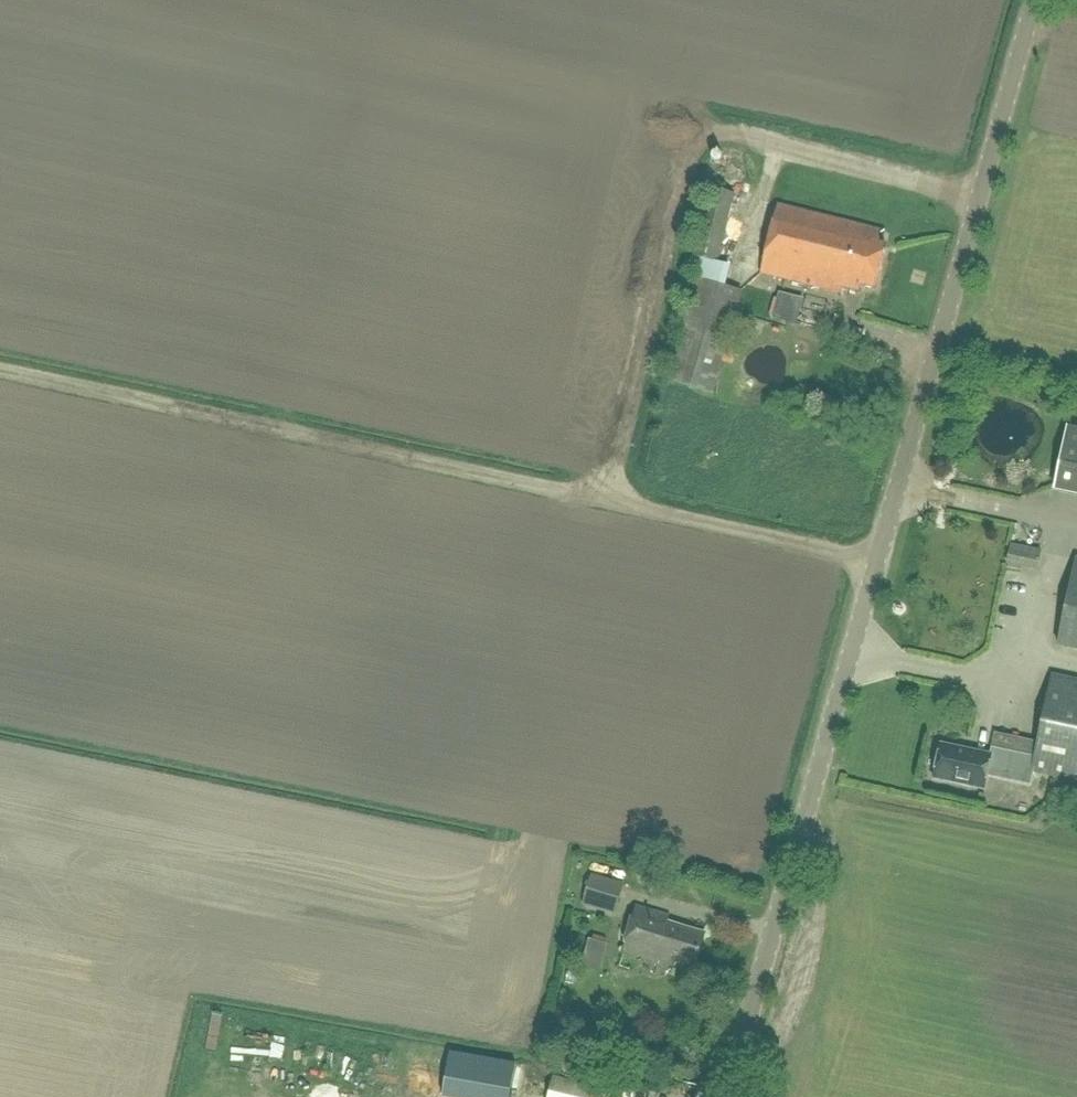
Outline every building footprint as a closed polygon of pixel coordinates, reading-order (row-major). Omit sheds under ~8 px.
[(717,264),(724,239),(735,195),(710,188),(693,257),(717,264)] [(860,285),(875,288),(886,246),(877,244),(881,231),(777,205),(760,273),(841,294),(842,288),(858,292),(860,285)] [(713,395),(742,292),(696,279),(667,380),(713,395)] [(1061,471),(1076,471),(1076,447),(1061,447),(1061,471)] [(1057,487),(1076,492),(1076,483),(1059,478),(1057,487)] [(1010,545),(1006,565),(1037,572),(1042,551),(1010,545)] [(1076,559),(1057,646),(1076,650),(1076,559)] [(1051,677),(1034,756),(991,747),(989,754),(941,744),(933,779),(984,789),(986,776),(1030,786),(1034,770),(1076,780),(1076,682),(1051,677)] [(615,916),(624,884),(591,876),(583,906),(615,916)] [(675,966),(676,962),(694,968),(705,933),(668,922),(670,916),(636,906),(621,952),(657,963),(658,961),(675,966)] [(600,962),(604,947),(590,944),(586,958),(600,962)] [(508,1092),(512,1056),(499,1055),(495,1091),(508,1092)] [(591,1086),(525,1071),(519,1096),(589,1096),(591,1086)]
